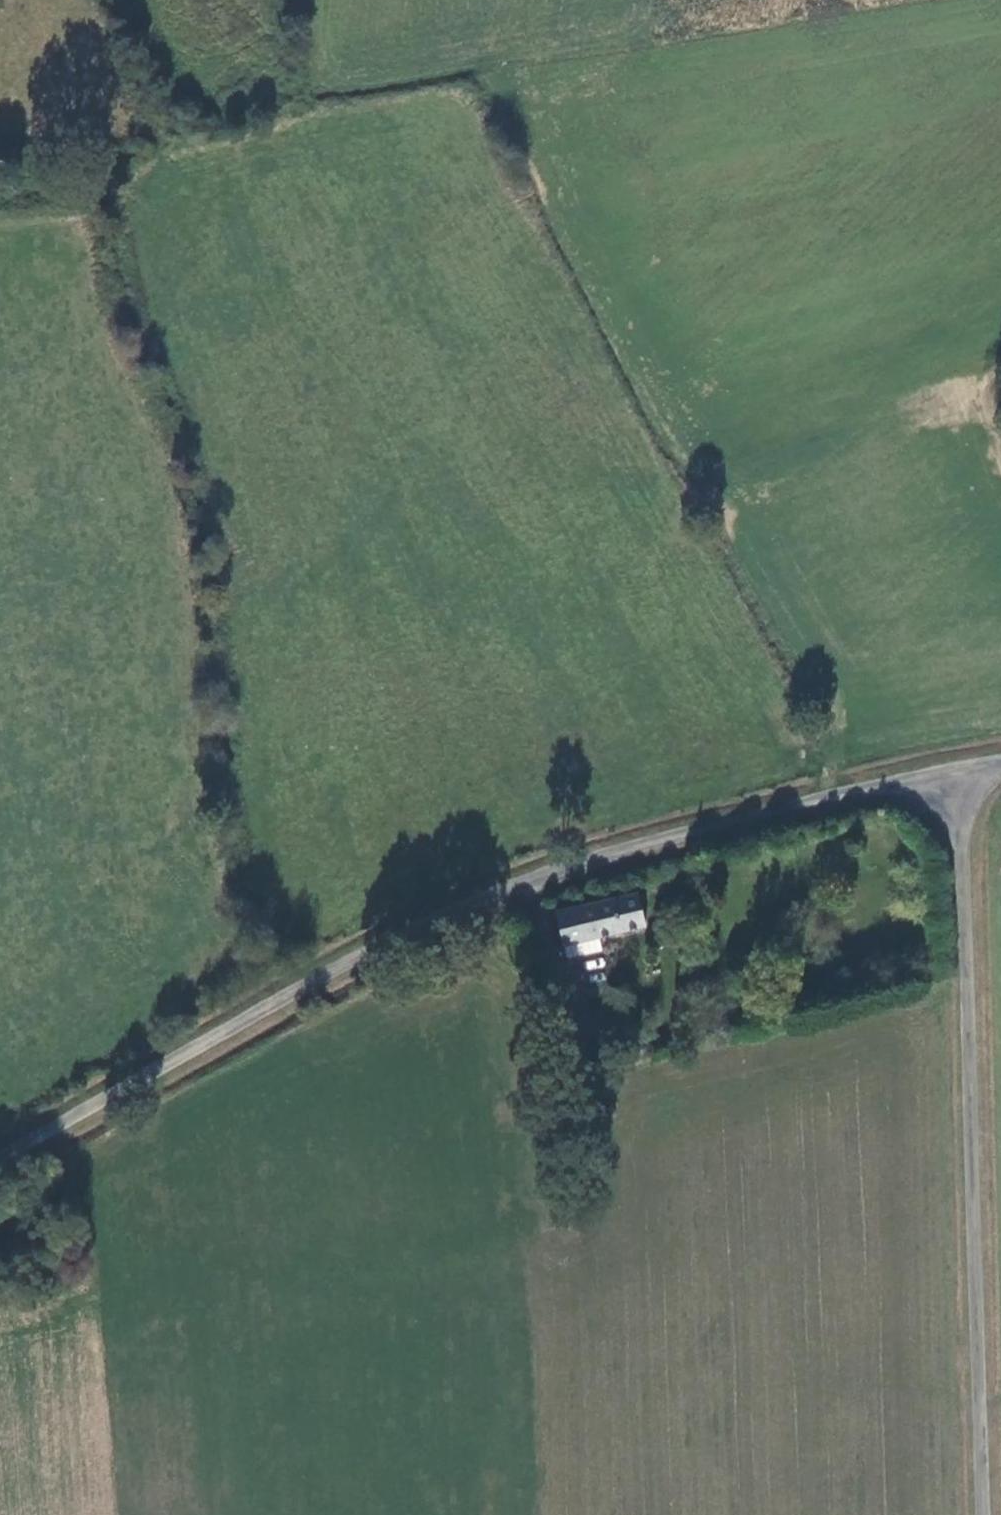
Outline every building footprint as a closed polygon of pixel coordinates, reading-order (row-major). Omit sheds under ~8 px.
[(645,908),(652,907),(649,889),(568,903),(575,937),(610,931),(648,924),(645,908)] [(612,944),(610,931),(575,937),(578,950),(612,944)]
